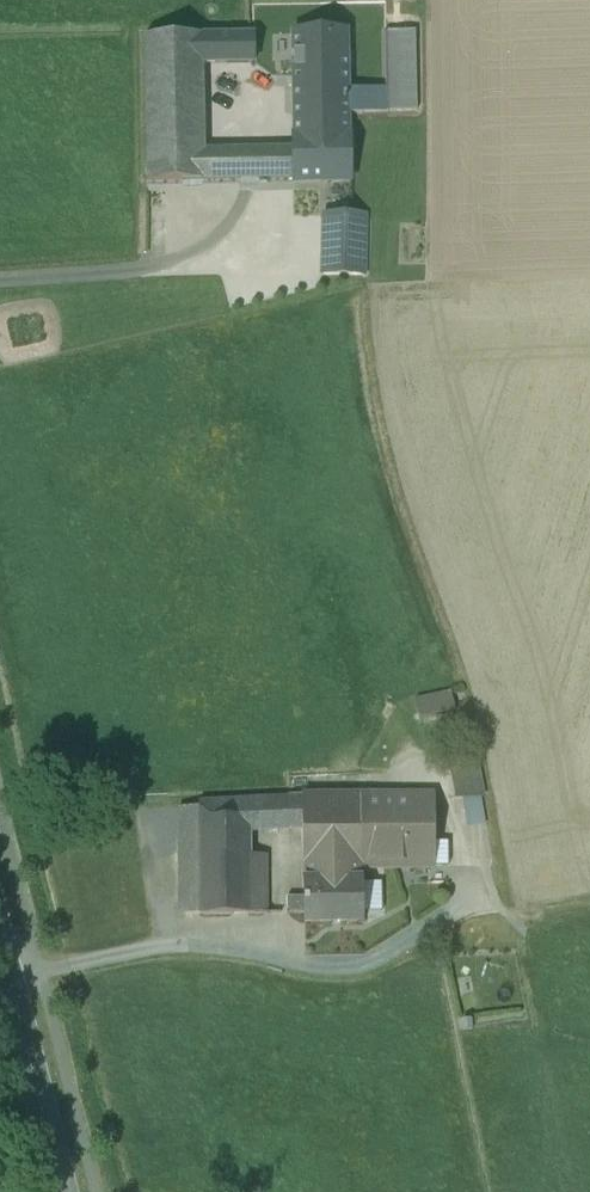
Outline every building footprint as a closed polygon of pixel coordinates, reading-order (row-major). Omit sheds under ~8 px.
[(368,36),(274,37),(274,67),(294,67),(294,82),(294,106),(315,106),(315,117),(349,117),(369,116),(368,36)] [(389,36),(368,36),(369,116),(389,116),(389,36)] [(417,36),(389,36),(389,116),(418,116),(417,36)] [(203,37),(145,38),(148,185),(205,184),(205,158),(203,67),(203,37)] [(274,37),(203,37),(203,67),(274,67),(274,37)] [(294,67),(274,67),(275,82),(294,82),(294,67)] [(349,117),(315,117),(315,106),(294,106),(294,137),(292,137),(293,156),(293,182),(349,181),(351,138),(348,137),(349,117)] [(293,156),(205,158),(205,184),(293,182),(293,156)] [(364,222),(326,221),(325,278),(362,279),(364,222)] [(451,693),(410,702),(415,724),(455,715),(451,693)] [(478,760),(452,764),(457,798),(463,798),(485,798),(478,760)] [(361,867),(360,799),(360,796),(302,799),(302,828),(304,881),(361,881),(361,867)] [(490,824),(485,798),(463,798),(469,828),(490,824)] [(302,799),(269,800),(270,830),(302,828),(302,799)] [(360,799),(361,867),(432,867),(432,844),(432,799),(360,799)] [(269,800),(250,801),(250,830),(270,830),(269,800)] [(250,801),(198,803),(198,809),(199,915),(250,914),(250,882),(250,865),(250,830),(250,801)] [(198,809),(181,809),(181,915),(199,915),(198,809)] [(432,844),(432,867),(448,867),(447,844),(432,844)] [(266,864),(250,865),(250,882),(266,881),(266,864)] [(266,881),(250,882),(250,914),(267,914),(266,881)] [(304,881),(303,881),(303,898),(303,914),(303,924),(362,923),(362,913),(361,886),(361,881),(304,881)] [(380,885),(361,886),(362,913),(380,912),(380,885)] [(303,914),(303,898),(286,898),(286,914),(303,914)]
